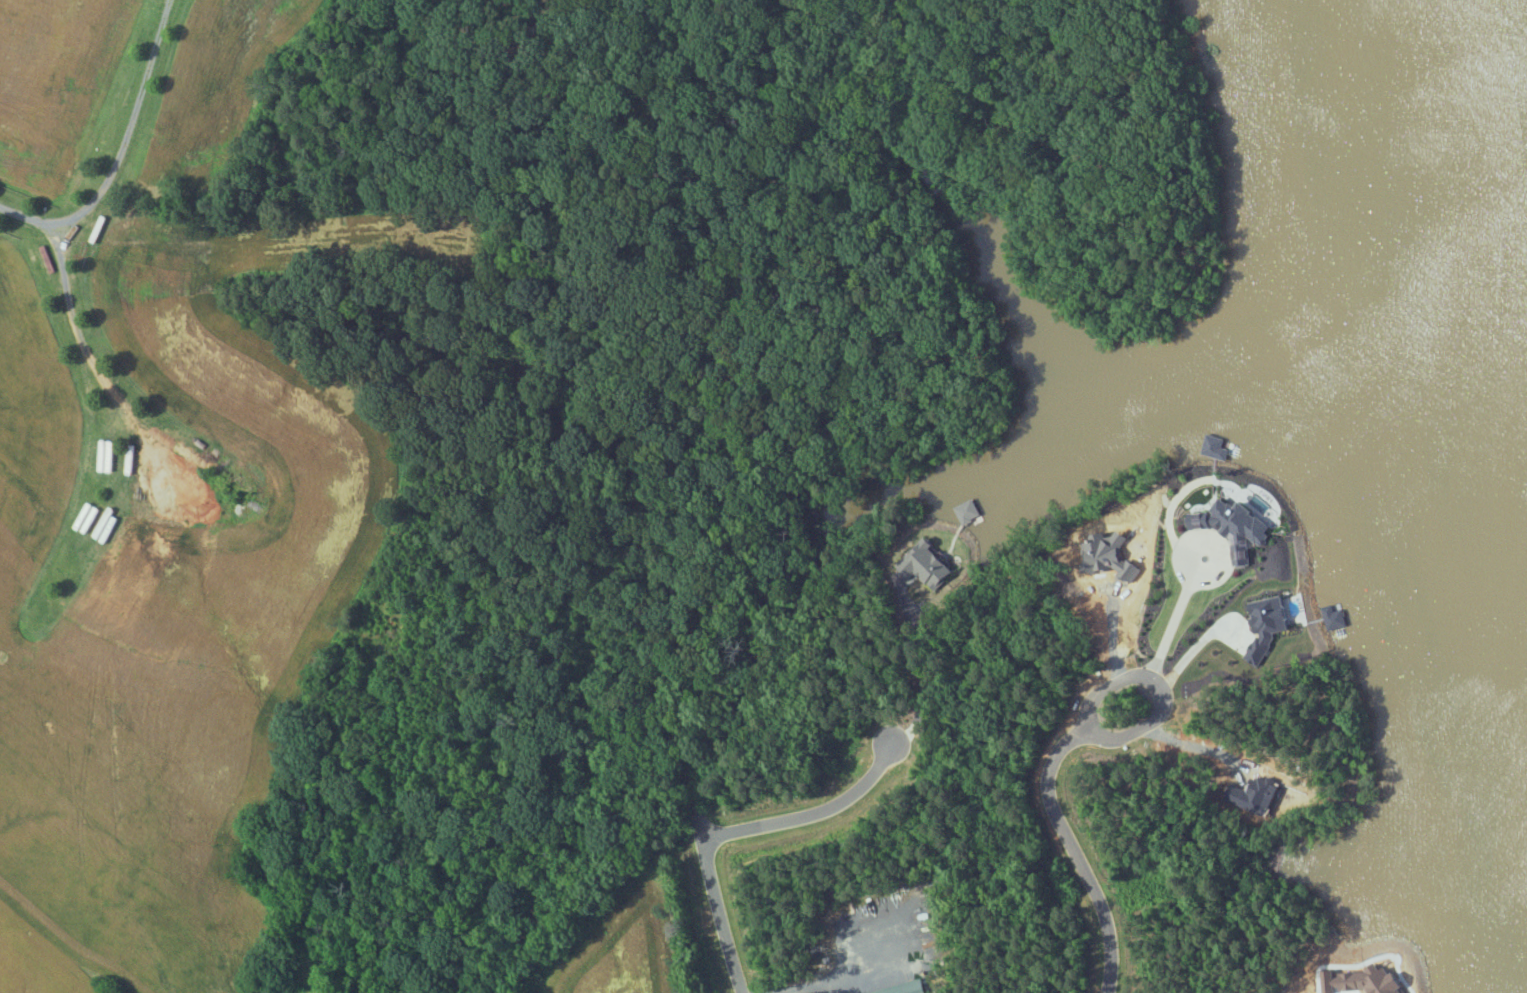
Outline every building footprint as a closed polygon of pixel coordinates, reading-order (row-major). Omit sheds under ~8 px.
[(1226,438),(1208,433),(1202,453),(1225,461),(1229,449),(1223,447),(1226,438)] [(1263,515),(1267,501),(1251,496),(1247,510),(1263,515)] [(1191,531),(1217,529),(1230,540),(1232,567),(1242,566),(1242,559),(1249,559),(1248,550),(1242,551),(1241,536),(1247,536),(1263,549),(1261,537),(1270,527),(1240,502),(1234,508),(1221,497),(1208,512),(1190,514),(1191,531)] [(982,518),(974,498),(953,507),(962,527),(982,518)] [(1256,639),(1290,632),(1283,596),(1249,603),(1256,639)]
